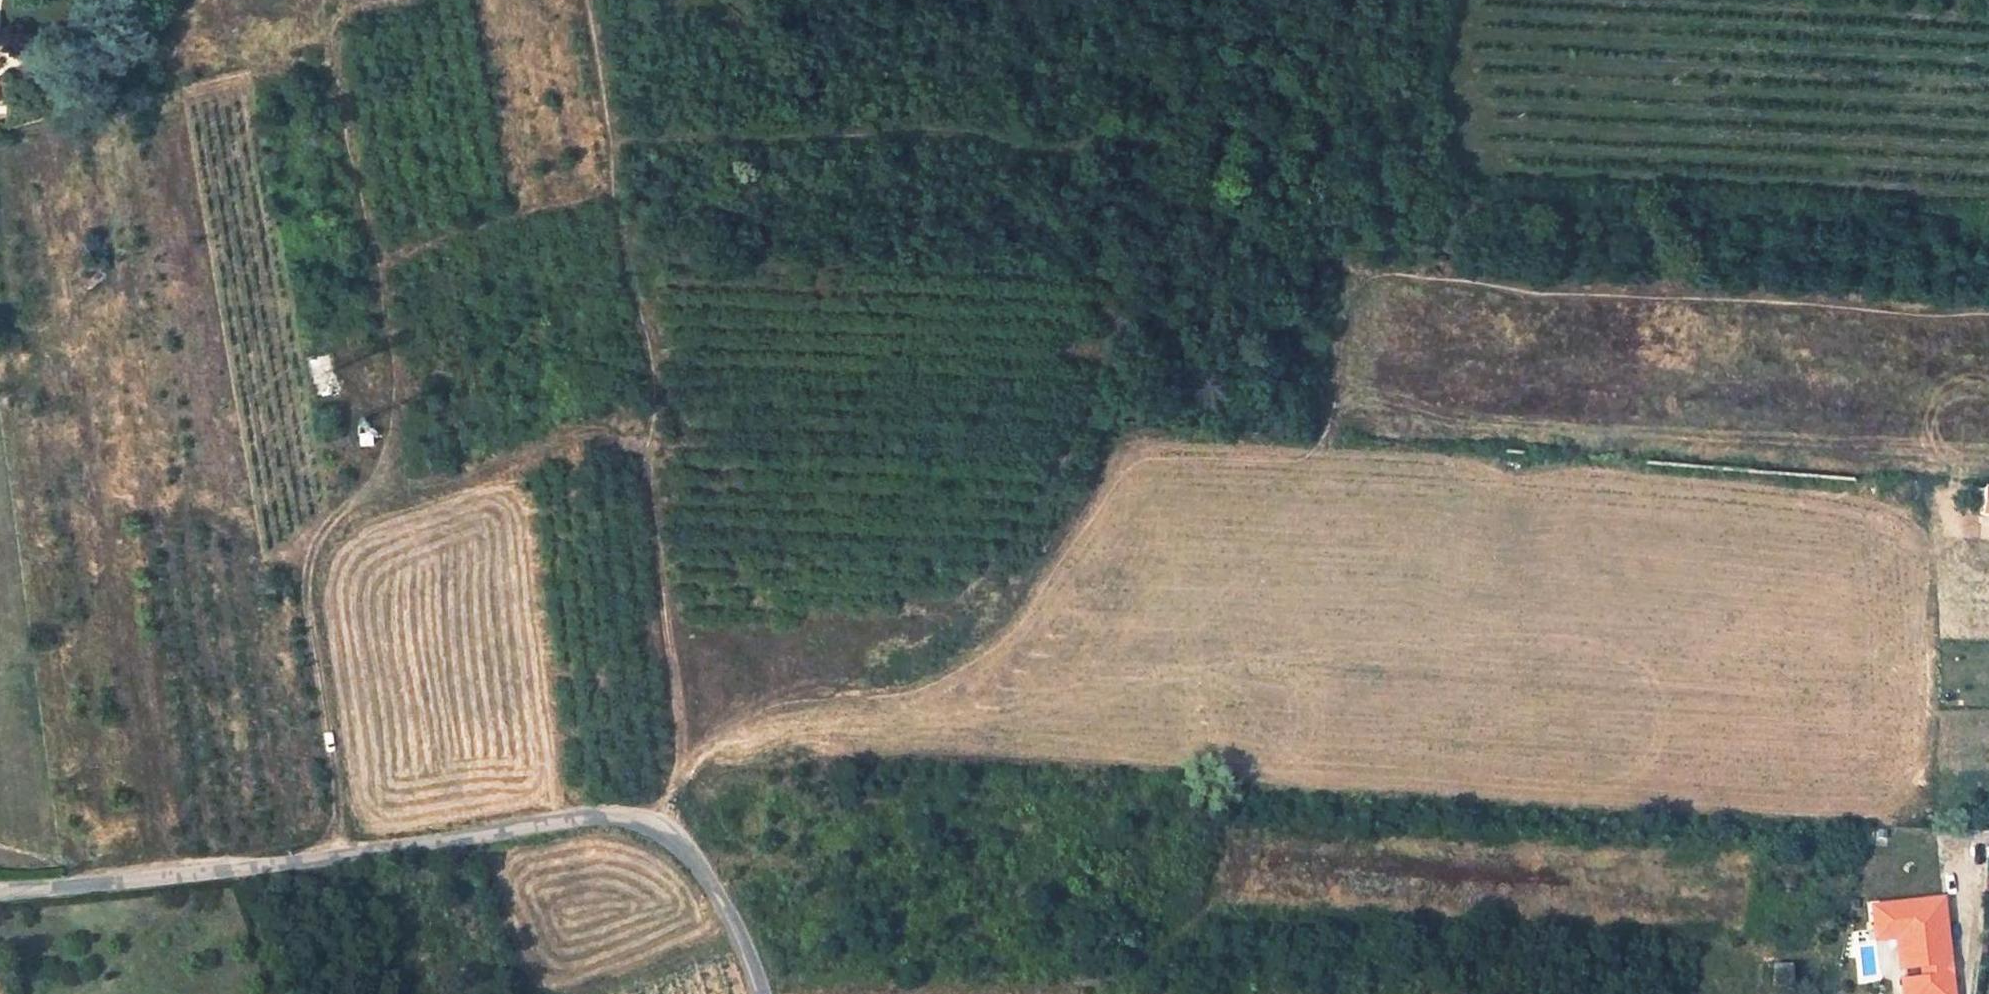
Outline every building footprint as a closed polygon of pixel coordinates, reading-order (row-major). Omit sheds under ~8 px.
[(1984,489),(1967,487),(1965,512),(1982,514),(1988,514),(1988,490),(1984,489)] [(1951,957),(1944,896),(1874,904),(1877,927),(1907,923),(1910,943),(1920,942),(1922,953),(1902,956),(1906,993),(1955,993),(1952,968),(1940,970),(1939,958),(1951,957)] [(1907,923),(1877,927),(1878,936),(1899,934),(1902,956),(1922,953),(1920,942),(1910,943),(1907,923)]
